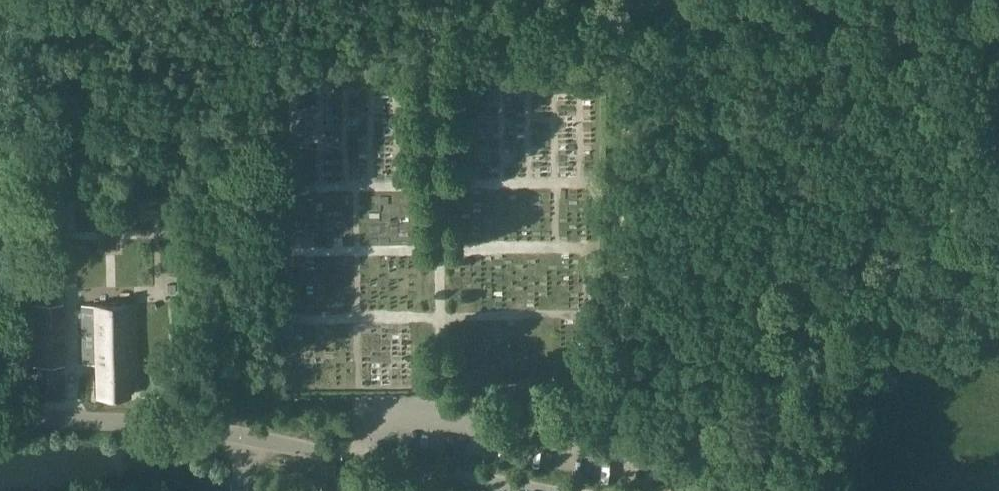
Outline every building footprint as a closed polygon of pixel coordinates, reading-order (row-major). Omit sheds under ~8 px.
[(61,363),(59,305),(26,306),(27,363),(41,363),(61,363)] [(136,376),(134,305),(82,306),(83,364),(97,364),(97,397),(130,396),(129,377),(136,376)]
